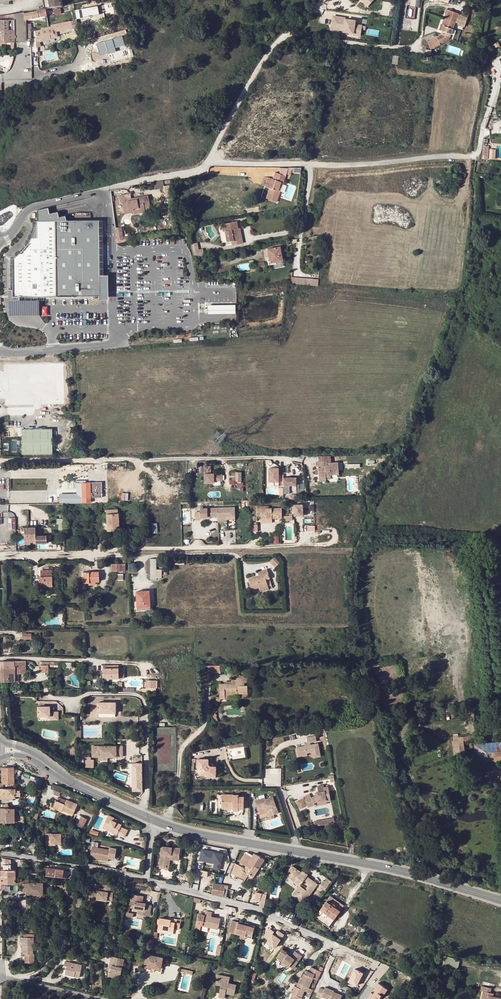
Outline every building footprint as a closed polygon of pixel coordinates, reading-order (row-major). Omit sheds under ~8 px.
[(61,5),(56,6),(46,8),(45,8),(30,11),(24,12),(26,19),(47,15),(116,3),(115,0),(92,0),(61,5)] [(459,14),(449,10),(446,18),(456,22),(457,22),(456,23),(458,23),(465,26),(467,18),(458,15),(459,14)] [(24,12),(14,14),(14,19),(15,19),(15,41),(26,41),(26,39),(26,26),(26,24),(26,19),(24,12)] [(53,25),(49,27),(41,28),(41,29),(37,30),(36,31),(37,38),(42,37),(43,41),(57,38),(57,36),(58,36),(58,34),(57,34),(56,29),(101,20),(100,15),(53,24),(53,25)] [(346,19),(334,17),(332,29),(344,31),(344,32),(354,34),(354,35),(361,36),(363,27),(355,25),(356,22),(346,20),(346,19)] [(456,22),(446,18),(446,19),(442,31),(441,34),(443,35),(450,37),(456,22)] [(14,19),(0,19),(0,42),(15,41),(15,19),(14,19)] [(114,21),(116,28),(123,27),(120,19),(114,21)] [(441,34),(439,39),(438,38),(428,43),(431,48),(440,44),(449,40),(448,40),(448,39),(442,37),(443,35),(441,34)] [(99,51),(125,45),(123,36),(97,43),(99,51)] [(466,174),(460,171),(461,171),(461,170),(461,169),(461,168),(460,167),(459,166),(459,165),(458,165),(457,165),(456,164),(455,164),(454,165),(453,165),(452,166),(451,167),(451,168),(450,169),(451,170),(451,171),(451,172),(452,173),(453,174),(454,174),(463,179),(466,174)] [(279,174),(286,176),(287,174),(286,174),(288,168),(280,168),(280,171),(279,174)] [(275,172),(273,176),(276,178),(275,180),(272,179),(270,178),(267,187),(269,188),(266,197),(277,201),(279,194),(277,193),(278,191),(280,186),(281,182),(283,183),(286,176),(279,174),(275,172)] [(163,181),(153,183),(154,190),(164,188),(163,181)] [(121,195),(122,201),(127,201),(128,206),(129,211),(133,210),(134,212),(139,211),(139,213),(145,212),(145,210),(150,209),(148,195),(136,197),(137,199),(132,200),(131,198),(130,193),(121,195)] [(37,210),(37,221),(30,237),(26,246),(20,252),(12,258),(12,297),(99,296),(99,301),(104,301),(107,301),(108,301),(108,277),(99,277),(98,220),(65,220),(65,216),(58,217),(57,211),(49,213),(48,207),(37,210)] [(222,224),(223,231),(225,231),(227,241),(234,240),(235,244),(243,243),(242,239),(240,239),(238,228),(236,229),(236,226),(237,226),(237,221),(222,224)] [(225,231),(223,231),(226,246),(235,244),(234,240),(227,241),(225,231)] [(280,246),(267,248),(270,263),(276,262),(276,260),(282,259),(280,246)] [(199,249),(192,250),(194,257),(204,255),(203,248),(199,249)] [(292,284),(319,286),(320,280),(293,277),(292,284)] [(39,298),(10,298),(10,313),(39,313),(39,298)] [(224,315),(236,315),(235,306),(225,306),(208,307),(208,315),(224,315)] [(52,429),(22,430),(23,456),(53,455),(52,429)] [(318,464),(327,463),(327,467),(330,467),(329,464),(330,464),(330,457),(318,458),(318,464)] [(126,462),(117,463),(117,480),(134,480),(134,475),(126,475),(126,462)] [(327,467),(327,463),(318,464),(316,464),(316,468),(319,468),(319,472),(319,477),(320,478),(326,478),(331,478),(331,476),(339,475),(338,464),(330,464),(329,464),(330,467),(327,467)] [(204,483),(211,484),(211,481),(214,481),(222,481),(222,474),(213,474),(213,473),(211,473),(211,466),(204,466),(204,483)] [(279,469),(270,469),(269,482),(274,482),(274,486),(284,486),(284,478),(284,475),(279,475),(279,469)] [(297,478),(284,478),(284,486),(284,494),(290,495),(290,486),(297,486),(297,478)] [(84,483),(73,483),(73,489),(76,489),(76,494),(65,494),(65,503),(76,503),(76,502),(100,502),(100,496),(104,496),(104,482),(100,482),(95,483),(91,483),(91,480),(84,480),(84,483)] [(201,520),(201,519),(201,517),(210,517),(218,517),(218,522),(227,522),(227,519),(227,518),(235,517),(235,507),(218,507),(204,508),(204,506),(201,506),(201,512),(196,512),(196,520),(201,520)] [(262,508),(262,506),(258,506),(258,516),(261,516),(262,518),(272,518),(272,514),(278,515),(278,518),(282,518),(282,508),(270,508),(262,508)] [(106,510),(107,528),(115,528),(119,527),(118,509),(106,510)] [(304,509),(295,509),(295,520),(304,520),(304,509)] [(46,539),(46,535),(35,536),(35,527),(24,527),(24,544),(30,544),(30,542),(35,542),(35,543),(47,543),(46,539)] [(279,563),(273,557),(269,562),(274,567),(279,563)] [(260,575),(258,576),(248,579),(251,590),(259,587),(259,589),(267,586),(265,580),(269,578),(266,569),(259,572),(260,575)] [(47,586),(47,585),(52,585),(52,570),(40,570),(41,576),(39,576),(39,586),(47,586)] [(83,583),(89,583),(89,581),(96,581),(99,581),(98,571),(83,572),(83,583)] [(150,591),(137,591),(138,607),(151,606),(150,591)] [(26,661),(1,661),(1,682),(15,682),(15,678),(18,678),(18,676),(17,676),(17,674),(26,674),(26,661)] [(103,668),(103,677),(108,677),(108,679),(119,679),(119,668),(103,668)] [(224,683),(219,683),(219,691),(224,691),(224,693),(219,693),(219,697),(220,699),(225,699),(225,694),(238,693),(243,693),(248,693),(248,685),(245,685),(245,683),(250,682),(249,675),(244,675),(244,671),(239,671),(239,675),(237,675),(237,679),(232,680),(232,681),(232,683),(224,683)] [(220,699),(219,697),(216,697),(216,701),(228,701),(227,696),(238,696),(238,693),(225,694),(225,699),(220,699)] [(90,717),(98,717),(98,713),(105,713),(105,712),(108,711),(109,713),(116,713),(116,703),(98,702),(98,707),(90,708),(90,717)] [(50,706),(39,705),(39,716),(50,716),(50,720),(58,720),(58,711),(51,711),(50,706)] [(467,741),(466,737),(458,738),(462,764),(471,763),(470,759),(465,760),(462,742),(467,741)] [(475,744),(476,763),(500,761),(500,742),(475,744)] [(308,745),(303,747),(294,748),(295,756),(299,755),(304,754),(304,753),(309,752),(309,753),(310,754),(311,754),(313,758),(318,757),(316,745),(311,746),(311,745),(308,745)] [(91,746),(91,757),(98,757),(107,757),(109,757),(108,755),(111,755),(111,757),(116,757),(122,757),(122,746),(91,746)] [(91,757),(85,757),(85,767),(94,767),(94,759),(91,759),(91,757)] [(208,765),(208,761),(208,760),(198,759),(198,768),(200,768),(200,778),(206,778),(206,777),(211,777),(211,773),(216,773),(216,767),(213,767),(210,766),(208,765)] [(13,767),(2,767),(2,784),(14,784),(14,773),(13,767)] [(20,776),(22,772),(14,769),(14,767),(13,767),(14,773),(20,776)] [(306,805),(307,807),(313,804),(312,802),(317,800),(325,799),(325,800),(330,800),(327,785),(324,786),(324,784),(317,785),(318,790),(317,790),(318,792),(315,793),(315,794),(310,797),(309,796),(304,799),(304,798),(296,801),(300,809),(306,805)] [(0,788),(0,797),(14,798),(15,798),(15,788),(0,788)] [(233,799),(222,799),(222,806),(233,806),(233,809),(233,811),(238,811),(238,809),(247,809),(248,809),(248,801),(244,801),(244,797),(239,797),(239,795),(233,795),(233,799)] [(53,808),(57,810),(58,808),(63,810),(73,815),(78,804),(67,800),(66,801),(65,804),(60,802),(62,799),(59,797),(57,801),(56,800),(53,808)] [(255,802),(258,813),(268,810),(270,816),(273,815),(278,813),(273,797),(266,800),(265,798),(255,802)] [(268,810),(258,813),(259,815),(266,813),(269,820),(274,818),(273,815),(270,816),(268,810)] [(19,823),(18,815),(16,815),(0,815),(0,822),(15,822),(15,823),(19,823)] [(108,815),(103,827),(118,834),(121,826),(115,823),(115,821),(112,820),(114,817),(108,815)] [(87,819),(81,816),(77,825),(83,828),(87,819)] [(334,817),(314,821),(315,826),(335,822),(334,817)] [(128,829),(121,826),(118,834),(125,837),(128,829)] [(63,835),(49,835),(49,847),(58,847),(58,845),(63,845),(63,835)] [(161,845),(160,856),(159,866),(167,867),(167,864),(170,865),(170,860),(171,860),(179,860),(180,848),(161,845)] [(98,848),(92,847),(91,854),(97,855),(97,858),(108,860),(109,857),(115,858),(117,849),(110,847),(110,850),(98,848)] [(207,852),(202,851),(201,858),(213,861),(216,862),(215,869),(220,870),(221,863),(223,854),(215,852),(207,850),(207,852)] [(259,869),(268,857),(261,854),(259,857),(254,853),(252,856),(247,852),(240,862),(246,866),(252,871),(255,867),(259,869)] [(2,871),(11,871),(11,860),(2,858),(2,871)] [(254,878),(259,869),(255,867),(252,871),(246,866),(245,869),(238,865),(234,863),(229,875),(230,878),(234,880),(236,876),(238,876),(236,879),(243,882),(244,879),(246,880),(250,875),(254,878)] [(299,893),(296,891),(293,896),(303,903),(317,885),(307,877),(309,876),(305,873),(304,875),(293,866),(286,876),(300,886),(305,880),(310,884),(306,890),(303,888),(299,893)] [(64,870),(47,867),(46,875),(67,878),(68,871),(64,871),(64,870)] [(2,875),(2,884),(23,883),(23,892),(26,892),(27,883),(27,879),(16,879),(16,876),(2,875)] [(325,894),(328,890),(331,886),(333,883),(328,879),(326,882),(324,881),(321,885),(323,886),(322,888),(324,890),(322,892),(325,894)] [(103,882),(102,891),(101,890),(99,890),(89,894),(92,902),(97,899),(112,901),(113,892),(110,892),(111,883),(103,882)] [(43,883),(28,883),(28,895),(43,895),(43,885),(43,883)] [(214,884),(212,895),(224,898),(227,898),(228,889),(228,886),(214,884)] [(260,904),(265,905),(267,892),(256,890),(255,898),(261,899),(260,904)] [(139,913),(149,915),(151,904),(145,903),(146,902),(142,901),(144,895),(132,893),(130,906),(140,908),(139,913)] [(331,897),(316,918),(329,927),(344,906),(331,897)] [(203,914),(201,923),(207,924),(206,927),(216,929),(218,918),(209,916),(210,911),(203,910),(203,914)] [(203,914),(196,913),(193,929),(199,930),(200,925),(201,923),(203,914)] [(171,921),(168,920),(159,918),(156,933),(161,934),(162,931),(173,933),(174,930),(179,931),(180,926),(175,924),(170,923),(171,921)] [(228,932),(235,933),(236,931),(244,933),(244,935),(251,937),(253,925),(238,922),(238,920),(231,919),(228,932)] [(271,927),(264,936),(269,939),(267,942),(276,947),(286,934),(278,928),(276,931),(271,927)] [(22,946),(23,946),(23,954),(25,953),(25,963),(35,962),(35,953),(34,953),(34,946),(34,937),(22,937),(22,946)] [(284,950),(277,960),(294,970),(302,957),(295,952),(293,956),(284,950)] [(147,954),(144,965),(160,969),(162,958),(147,954)] [(459,968),(461,959),(446,955),(444,964),(459,968)] [(111,960),(113,961),(111,968),(109,976),(115,978),(116,975),(120,976),(125,959),(112,956),(111,960)] [(67,964),(66,969),(75,971),(75,975),(80,976),(82,964),(65,960),(64,964),(67,964)] [(319,978),(322,970),(319,969),(317,973),(310,969),(308,973),(305,972),(304,975),(303,974),(301,980),(300,979),(297,984),(308,989),(312,979),(317,982),(319,978)] [(220,986),(217,997),(224,998),(226,994),(233,995),(236,985),(228,983),(229,978),(217,976),(216,980),(218,980),(216,985),(220,986)] [(372,998),(382,998),(388,990),(379,983),(373,990),(375,992),(373,995),(374,996),(372,998)] [(306,994),(308,989),(297,984),(295,989),(293,988),(290,995),(292,996),(290,998),(302,998),(300,998),(303,992),(306,994)] [(490,992),(491,988),(481,986),(480,991),(483,991),(481,998),(500,998),(493,996),(490,995),(490,992)] [(342,998),(333,994),(334,992),(326,988),(325,991),(320,989),(316,997),(320,998),(321,998),(322,998),(324,998),(342,998)]
